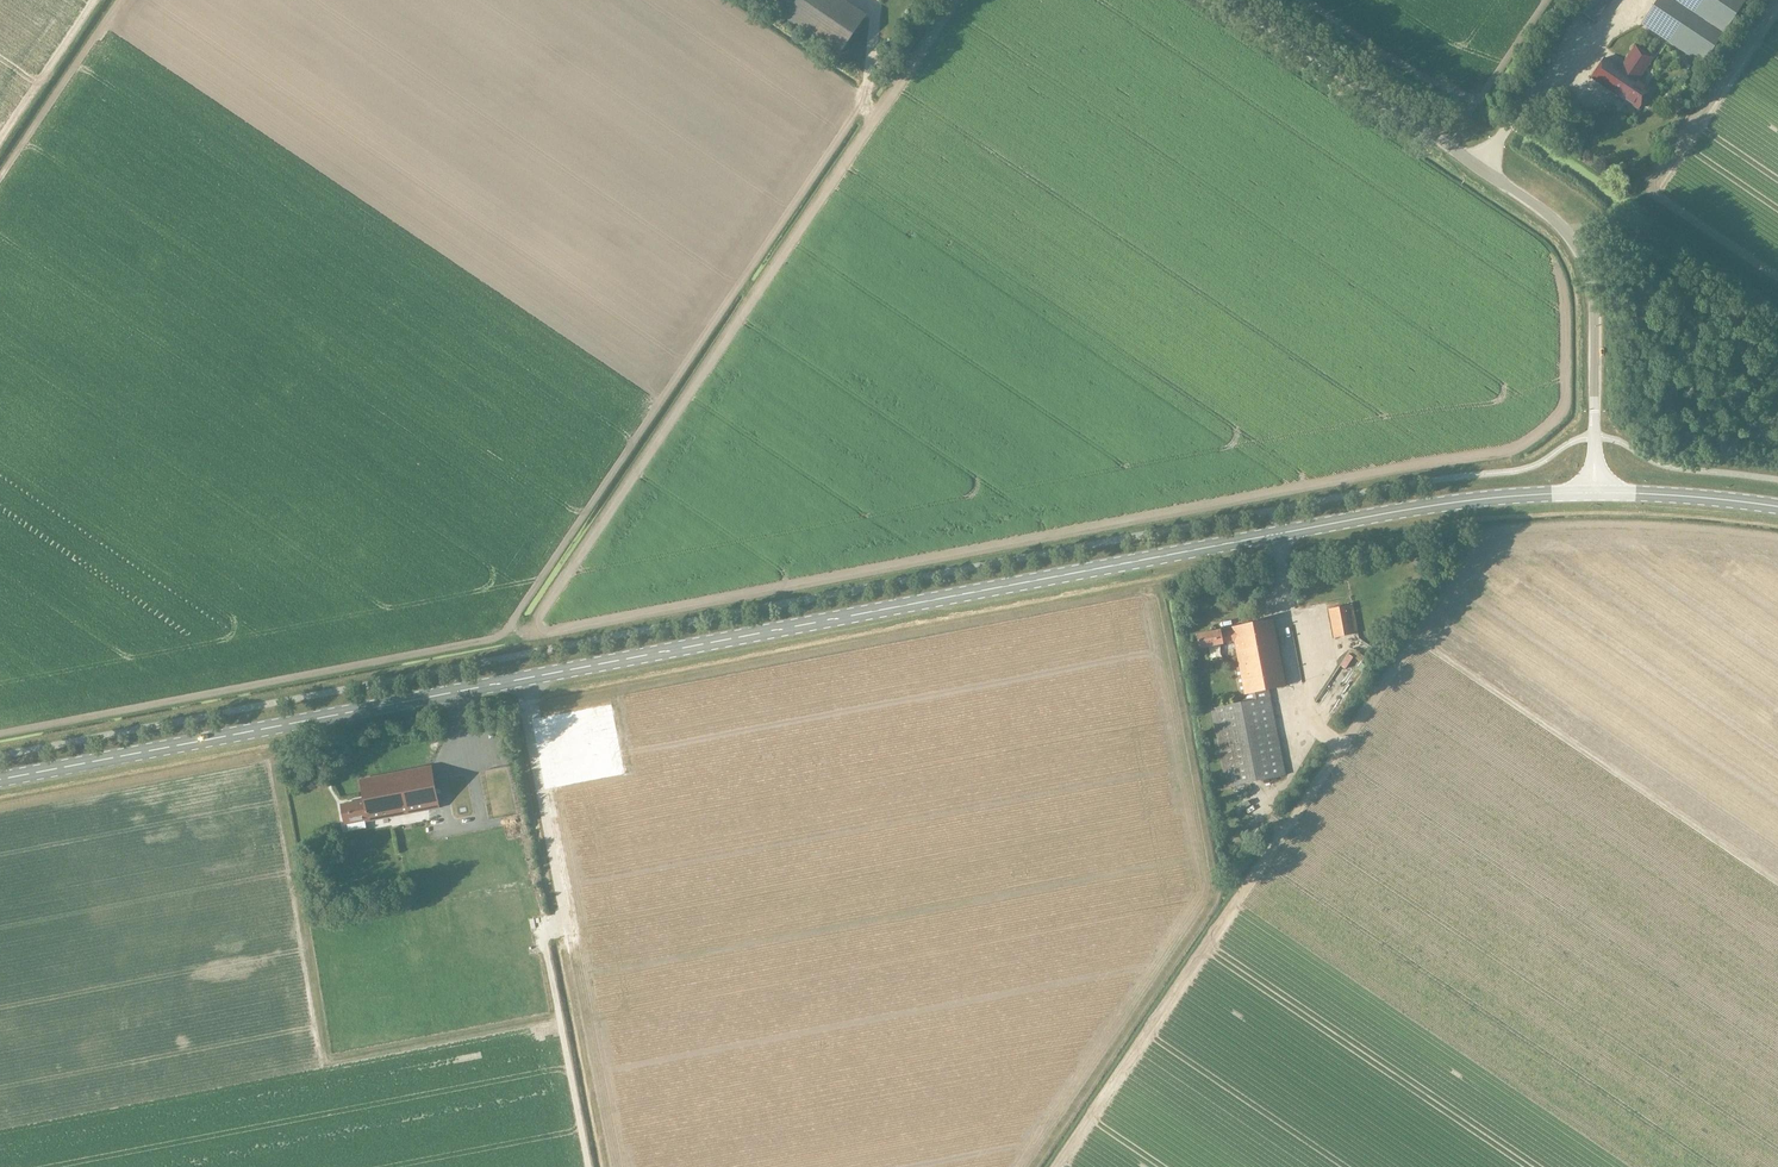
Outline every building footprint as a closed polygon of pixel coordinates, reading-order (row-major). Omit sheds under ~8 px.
[(788,19),(839,54),(865,16),(841,0),(800,0),(788,19)] [(1743,0),(1658,0),(1642,25),(1701,64),(1731,18),(1734,20),(1738,15),(1735,13),(1743,0)] [(1604,58),(1591,78),(1638,109),(1651,90),(1638,81),(1653,58),(1635,46),(1620,69),(1604,58)] [(1288,533),(1279,535),(1283,555),(1292,554),(1288,533)] [(1434,574),(1439,567),(1434,564),(1429,571),(1434,574)] [(1334,637),(1357,632),(1352,605),(1329,609),(1334,637)] [(1245,694),(1269,689),(1286,686),(1273,620),(1232,628),(1233,630),(1221,633),(1221,630),(1197,635),(1199,648),(1223,644),(1223,643),(1235,641),(1245,694)] [(1226,787),(1286,775),(1269,689),(1245,694),(1246,701),(1210,708),(1226,787)] [(366,821),(440,808),(432,767),(361,780),(365,800),(342,805),(345,824),(365,820),(366,821)] [(485,791),(486,801),(482,801),(484,814),(478,815),(479,822),(494,820),(490,790),(485,791)]
